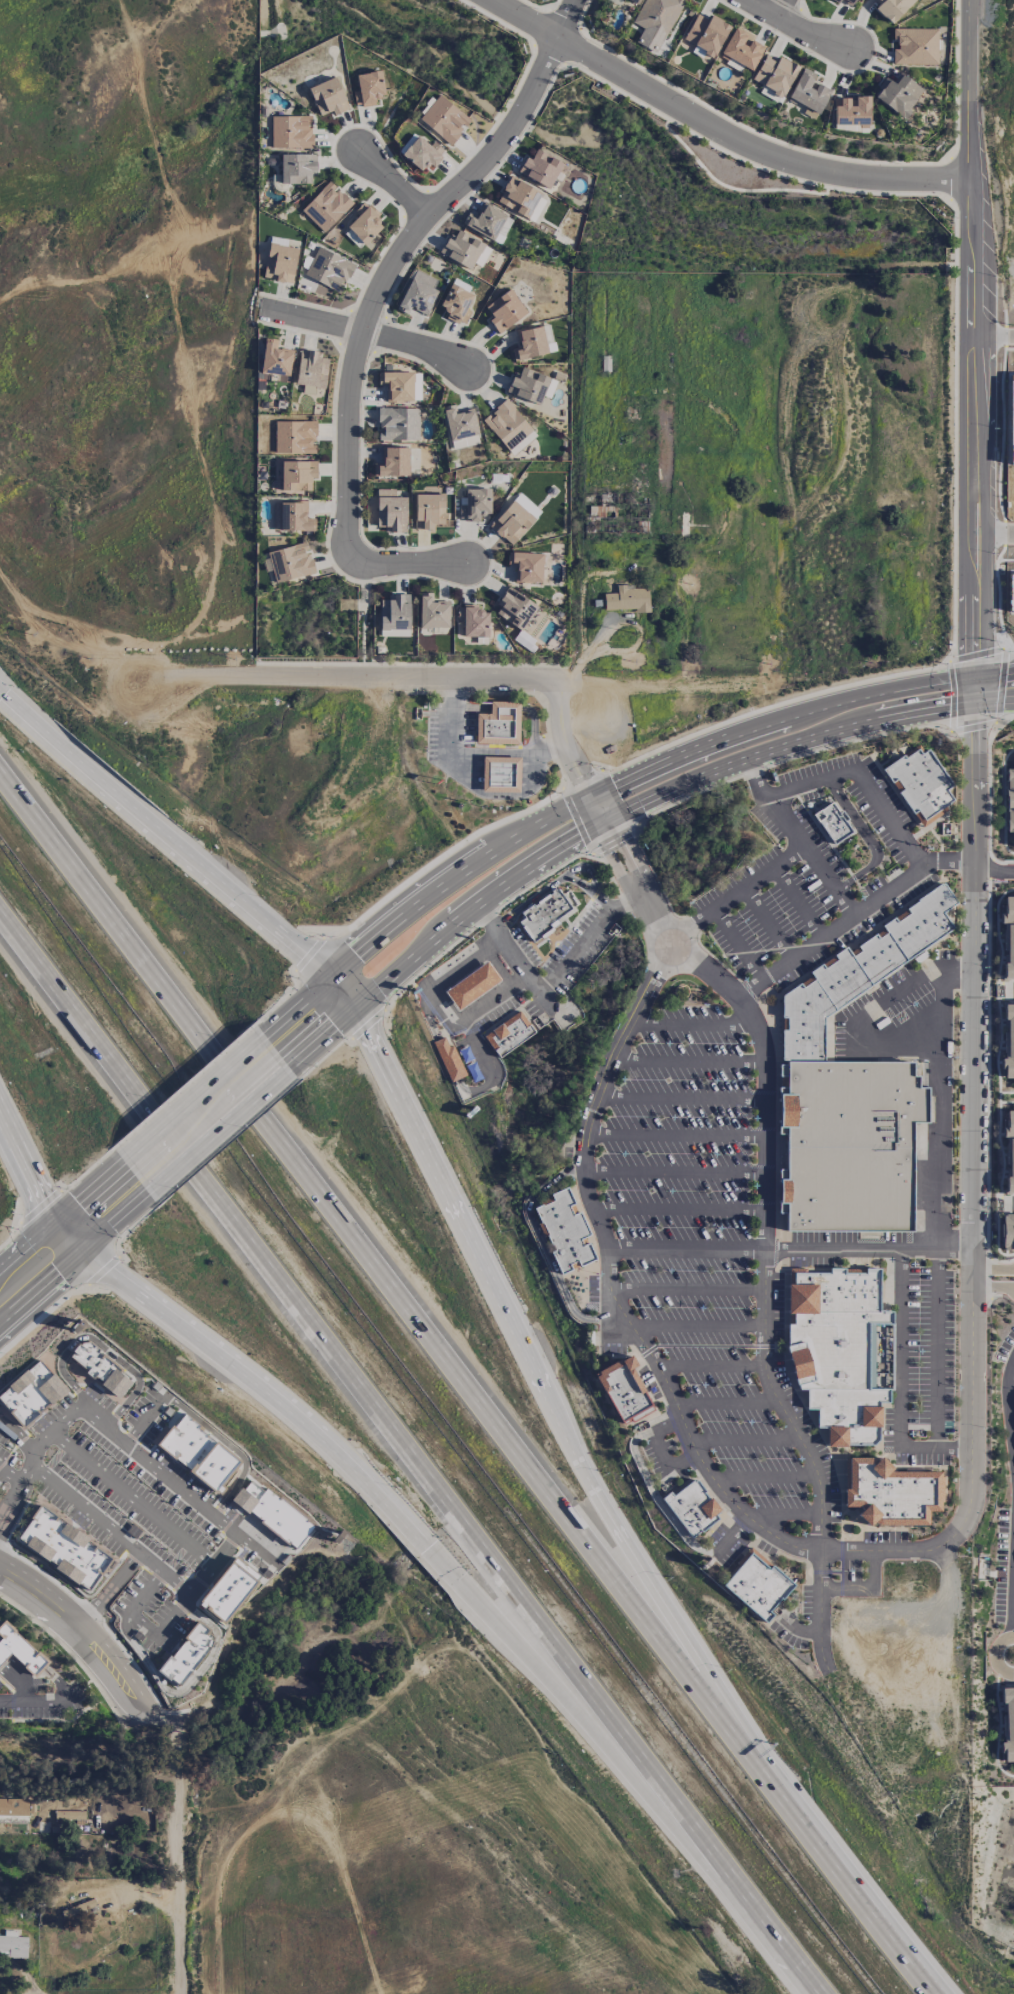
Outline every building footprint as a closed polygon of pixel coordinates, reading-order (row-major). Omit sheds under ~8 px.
[(683,0),(643,0),(632,23),(642,28),(635,43),(656,54),(683,0)] [(889,24),(915,0),(874,0),(878,4),(874,8),(889,24)] [(710,16),(708,19),(695,13),(683,39),(705,49),(702,54),(713,59),(728,24),(710,16)] [(938,29),(894,28),(894,49),(892,49),(892,64),(937,65),(938,29)] [(750,72),(764,46),(733,29),(719,55),(750,72)] [(797,66),(777,56),(776,60),(764,54),(751,82),(783,96),(797,66)] [(804,108),(802,114),(815,120),(830,90),(813,82),(816,74),(802,67),(787,99),(804,108)] [(375,104),(374,98),(385,96),(380,71),(355,75),(358,91),(352,92),(355,108),(375,104)] [(923,91),(900,72),(892,83),(886,78),(872,95),(901,118),(923,91)] [(333,115),(347,110),(336,77),(308,87),(318,116),(332,111),(333,115)] [(418,120),(450,145),(470,121),(439,95),(418,120)] [(312,148),(311,116),(271,116),(271,149),(312,148)] [(442,157),(412,133),(397,152),(420,171),(424,166),(430,171),(442,157)] [(525,157),(517,172),(548,188),(553,178),(560,182),(568,166),(536,149),(530,160),(525,157)] [(310,184),(310,176),(316,176),(316,155),(280,154),(280,184),(310,184)] [(352,203),(329,181),(300,211),(323,233),(352,203)] [(347,226),(363,244),(385,225),(363,202),(354,211),(358,216),(347,226)] [(469,214),(463,227),(493,241),(506,214),(482,203),(475,217),(469,214)] [(481,267),(491,248),(457,230),(454,236),(449,233),(438,253),(470,270),(473,263),(481,267)] [(297,249),(268,244),(262,278),(291,283),(297,249)] [(354,264),(317,247),(304,276),(340,293),(354,264)] [(440,282),(413,269),(395,309),(408,315),(411,308),(425,315),(440,282)] [(464,326),(471,312),(465,309),(473,295),(450,284),(439,307),(448,312),(446,317),(464,326)] [(526,313),(508,289),(484,307),(492,317),(488,320),(498,334),(526,313)] [(511,349),(513,361),(547,354),(542,326),(515,331),(519,347),(511,349)] [(289,376),(292,350),(276,348),(277,340),(263,338),(259,379),(269,380),(270,374),(289,376)] [(324,388),(328,359),(319,357),(320,352),(299,349),(294,384),(324,388)] [(549,378),(517,366),(507,393),(539,405),(549,378)] [(413,372),(378,372),(378,385),(386,385),(385,402),(413,402),(413,372)] [(536,435),(506,400),(482,420),(512,456),(536,435)] [(473,409),(455,412),(454,405),(442,407),(449,441),(478,436),(473,409)] [(419,409),(377,408),(377,430),(378,430),(378,440),(418,440),(419,409)] [(315,421),(274,421),(275,454),(315,453),(315,421)] [(408,476),(408,447),(381,448),(382,463),(373,464),(373,477),(408,476)] [(311,491),(311,478),(316,479),(316,461),(281,461),(280,491),(311,491)] [(490,489),(464,488),(464,498),(459,498),(459,521),(479,521),(479,514),(490,514),(490,489)] [(376,526),(384,527),(384,532),(405,532),(406,497),(395,497),(395,490),(377,489),(376,526)] [(443,494),(413,495),(414,530),(432,530),(431,524),(444,524),(443,494)] [(534,517),(510,500),(489,528),(513,546),(534,517)] [(273,530),(314,531),(314,518),(306,518),(306,503),(273,502),(273,530)] [(314,574),(307,542),(263,553),(267,572),(273,571),(276,583),(314,574)] [(514,582),(541,583),(542,554),(508,553),(507,565),(515,565),(514,582)] [(604,612),(649,610),(648,586),(616,588),(616,593),(603,594),(604,612)] [(522,630),(537,605),(507,588),(492,613),(522,630)] [(419,629),(449,628),(448,602),(432,602),(431,593),(419,593),(419,629)] [(409,632),(409,594),(387,595),(387,600),(379,600),(380,633),(409,632)] [(462,637),(487,638),(488,609),(457,608),(457,622),(463,622),(462,637)] [(475,743),(518,744),(519,711),(519,707),(519,702),(489,701),(489,707),(489,710),(489,713),(475,713),(475,743)] [(882,770),(919,748),(923,753),(929,751),(953,786),(946,790),(954,802),(920,825),(882,770)] [(481,756),(519,757),(518,792),(481,791),(481,761),(481,756)] [(1006,769),(1006,832),(1011,832),(1011,849),(1013,849),(1013,769),(1006,769)] [(812,817),(831,803),(854,833),(833,849),(812,817)] [(944,884),(958,902),(945,912),(954,927),(826,1020),(827,1060),(913,1061),(913,1074),(919,1074),(919,1089),(929,1090),(928,1124),(912,1125),(913,1235),(786,1236),(788,1059),(783,1060),(782,998),(944,884)] [(520,912),(532,903),(534,905),(550,893),(549,892),(554,888),(555,890),(557,888),(561,894),(572,909),(557,920),(549,926),(553,930),(551,931),(546,935),(541,938),(540,937),(533,943),(517,922),(523,917),(520,912)] [(1013,981),(1013,897),(1004,897),(1003,981),(1013,981)] [(445,992),(486,963),(500,983),(458,1011),(445,992)] [(1004,1003),(1002,1078),(1013,1078),(1013,1003),(1004,1003)] [(484,1036),(492,1030),(497,1026),(501,1023),(519,1011),(535,1034),(499,1058),(484,1036)] [(434,1042),(438,1040),(443,1038),(447,1047),(453,1044),(466,1076),(457,1080),(453,1081),(450,1082),(434,1042)] [(1005,1111),(1005,1195),(1013,1195),(1013,1111),(1005,1111)] [(535,1207),(568,1191),(591,1236),(585,1240),(596,1262),(563,1278),(535,1207)] [(1002,1214),(1001,1249),(1013,1249),(1013,1214),(1002,1214)] [(793,1273),(881,1272),(882,1308),(895,1311),(894,1324),(869,1325),(868,1387),(892,1387),(892,1403),(881,1404),(880,1439),(874,1447),(828,1446),(828,1427),(818,1428),(818,1408),(809,1408),(807,1391),(799,1390),(787,1346),(789,1325),(794,1326),(793,1273)] [(69,1356),(80,1342),(89,1342),(99,1350),(121,1369),(106,1388),(69,1356)] [(595,1374),(627,1357),(656,1409),(624,1427),(595,1374)] [(40,1359),(0,1392),(0,1401),(21,1427),(66,1390),(40,1359)] [(157,1447),(219,1491),(241,1459),(179,1415),(157,1447)] [(847,1463),(876,1463),(878,1466),(884,1475),(890,1475),(941,1476),(941,1513),(928,1512),(928,1526),(877,1526),(874,1522),(868,1516),(863,1510),(860,1508),(846,1508),(847,1463)] [(665,1501),(694,1479),(723,1517),(693,1538),(665,1501)] [(250,1482),(262,1492),(266,1488),(277,1497),(279,1495),(308,1519),(307,1521),(313,1526),(294,1548),(288,1543),(287,1545),(258,1522),(259,1520),(248,1511),(247,1512),(231,1499),(240,1488),(243,1490),(250,1482)] [(39,1503),(64,1520),(37,1556),(14,1538),(39,1503)] [(64,1520),(89,1538),(86,1542),(62,1574),(37,1556),(64,1520)] [(111,1558),(94,1546),(94,1548),(69,1580),(86,1593),(111,1558)] [(752,1551),(794,1587),(770,1611),(775,1615),(768,1623),(723,1586),(746,1559),(752,1551)] [(258,1574),(232,1556),(198,1604),(224,1622),(258,1574)] [(0,1622),(0,1637),(1,1638),(0,1639),(0,1665),(10,1655),(33,1677),(49,1661),(4,1618),(0,1622)] [(197,1620),(183,1637),(185,1639),(169,1657),(189,1672),(209,1648),(211,1637),(206,1633),(209,1629),(197,1620)] [(169,1657),(167,1656),(157,1670),(179,1686),(189,1672),(169,1657)] [(1004,1762),(1013,1761),(1013,1687),(1000,1687),(1004,1762)] [(0,1798),(0,1816),(27,1817),(28,1799),(0,1798)] [(84,1811),(55,1811),(55,1823),(84,1823),(84,1811)]
